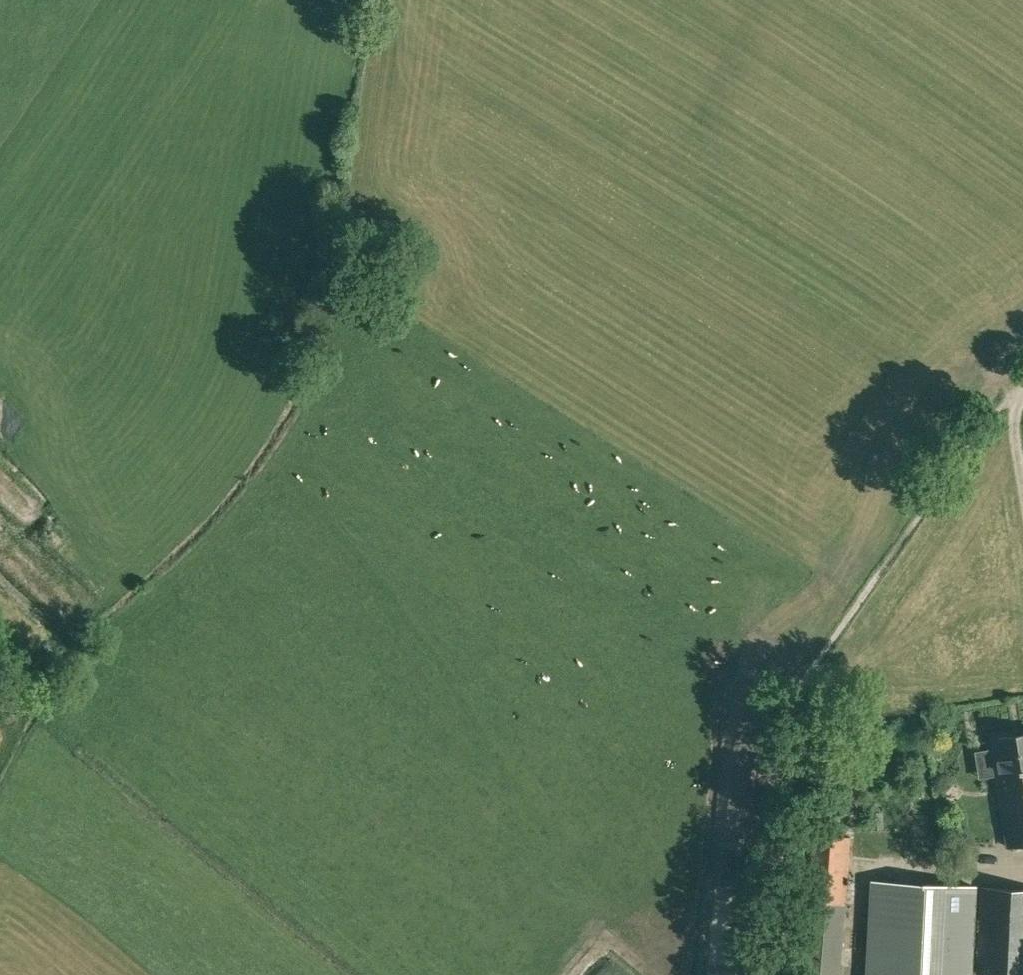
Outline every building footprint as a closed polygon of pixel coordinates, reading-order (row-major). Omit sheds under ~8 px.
[(1022,844),(1022,734),(993,739),(999,774),(996,774),(1009,847),(1022,844)] [(799,802),(801,784),(789,782),(786,800),(799,802)] [(803,974),(843,974),(846,940),(850,905),(847,905),(852,837),(820,835),(815,902),(808,901),(806,939),(803,974)] [(872,974),(970,974),(972,928),(975,928),(977,887),(876,882),(872,974)] [(979,974),(1007,974),(1022,974),(1022,890),(983,888),(979,974)] [(607,974),(640,974),(615,961),(607,974)]
